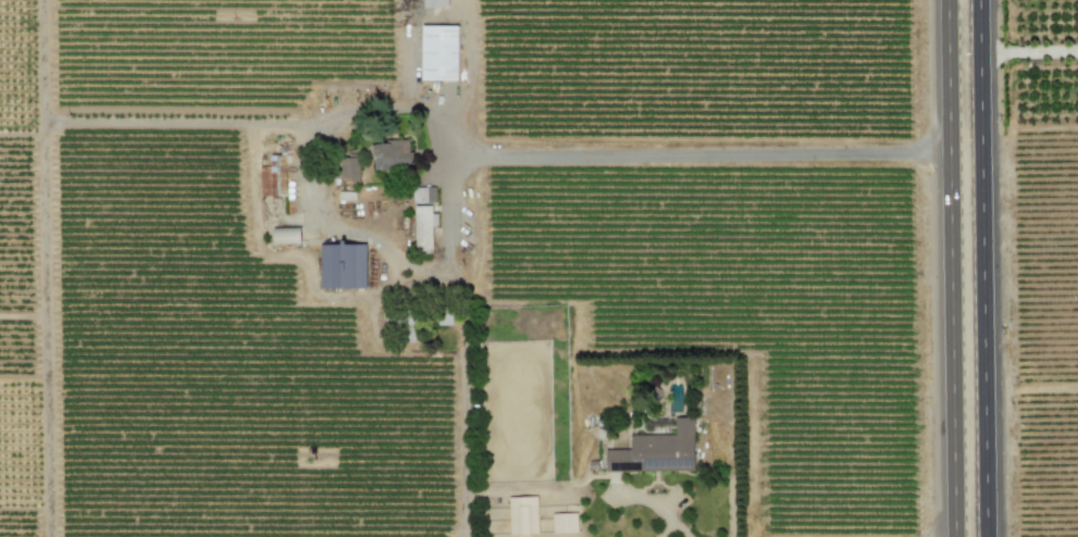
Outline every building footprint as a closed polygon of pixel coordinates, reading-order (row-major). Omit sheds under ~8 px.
[(424,8),(447,7),(447,0),(423,0),(424,8)] [(422,80),(458,79),(457,26),(421,27),(422,80)] [(408,141),(373,142),(374,169),(412,168),(412,150),(408,151),(408,141)] [(260,167),(260,196),(270,195),(270,175),(274,175),(274,176),(278,176),(278,195),(285,195),(285,182),(286,182),(286,155),(271,155),(271,167),(260,167)] [(339,183),(357,183),(358,159),(339,158),(339,183)] [(414,206),(415,253),(432,253),(431,206),(414,206)] [(365,244),(320,245),(322,290),(366,289),(365,244)] [(629,435),(629,450),(605,450),(605,472),(693,470),(692,418),(674,418),(674,434),(629,435)] [(509,535),(538,534),(536,496),(508,497),(509,535)] [(576,513),(551,514),(552,533),(577,532),(576,513)]
